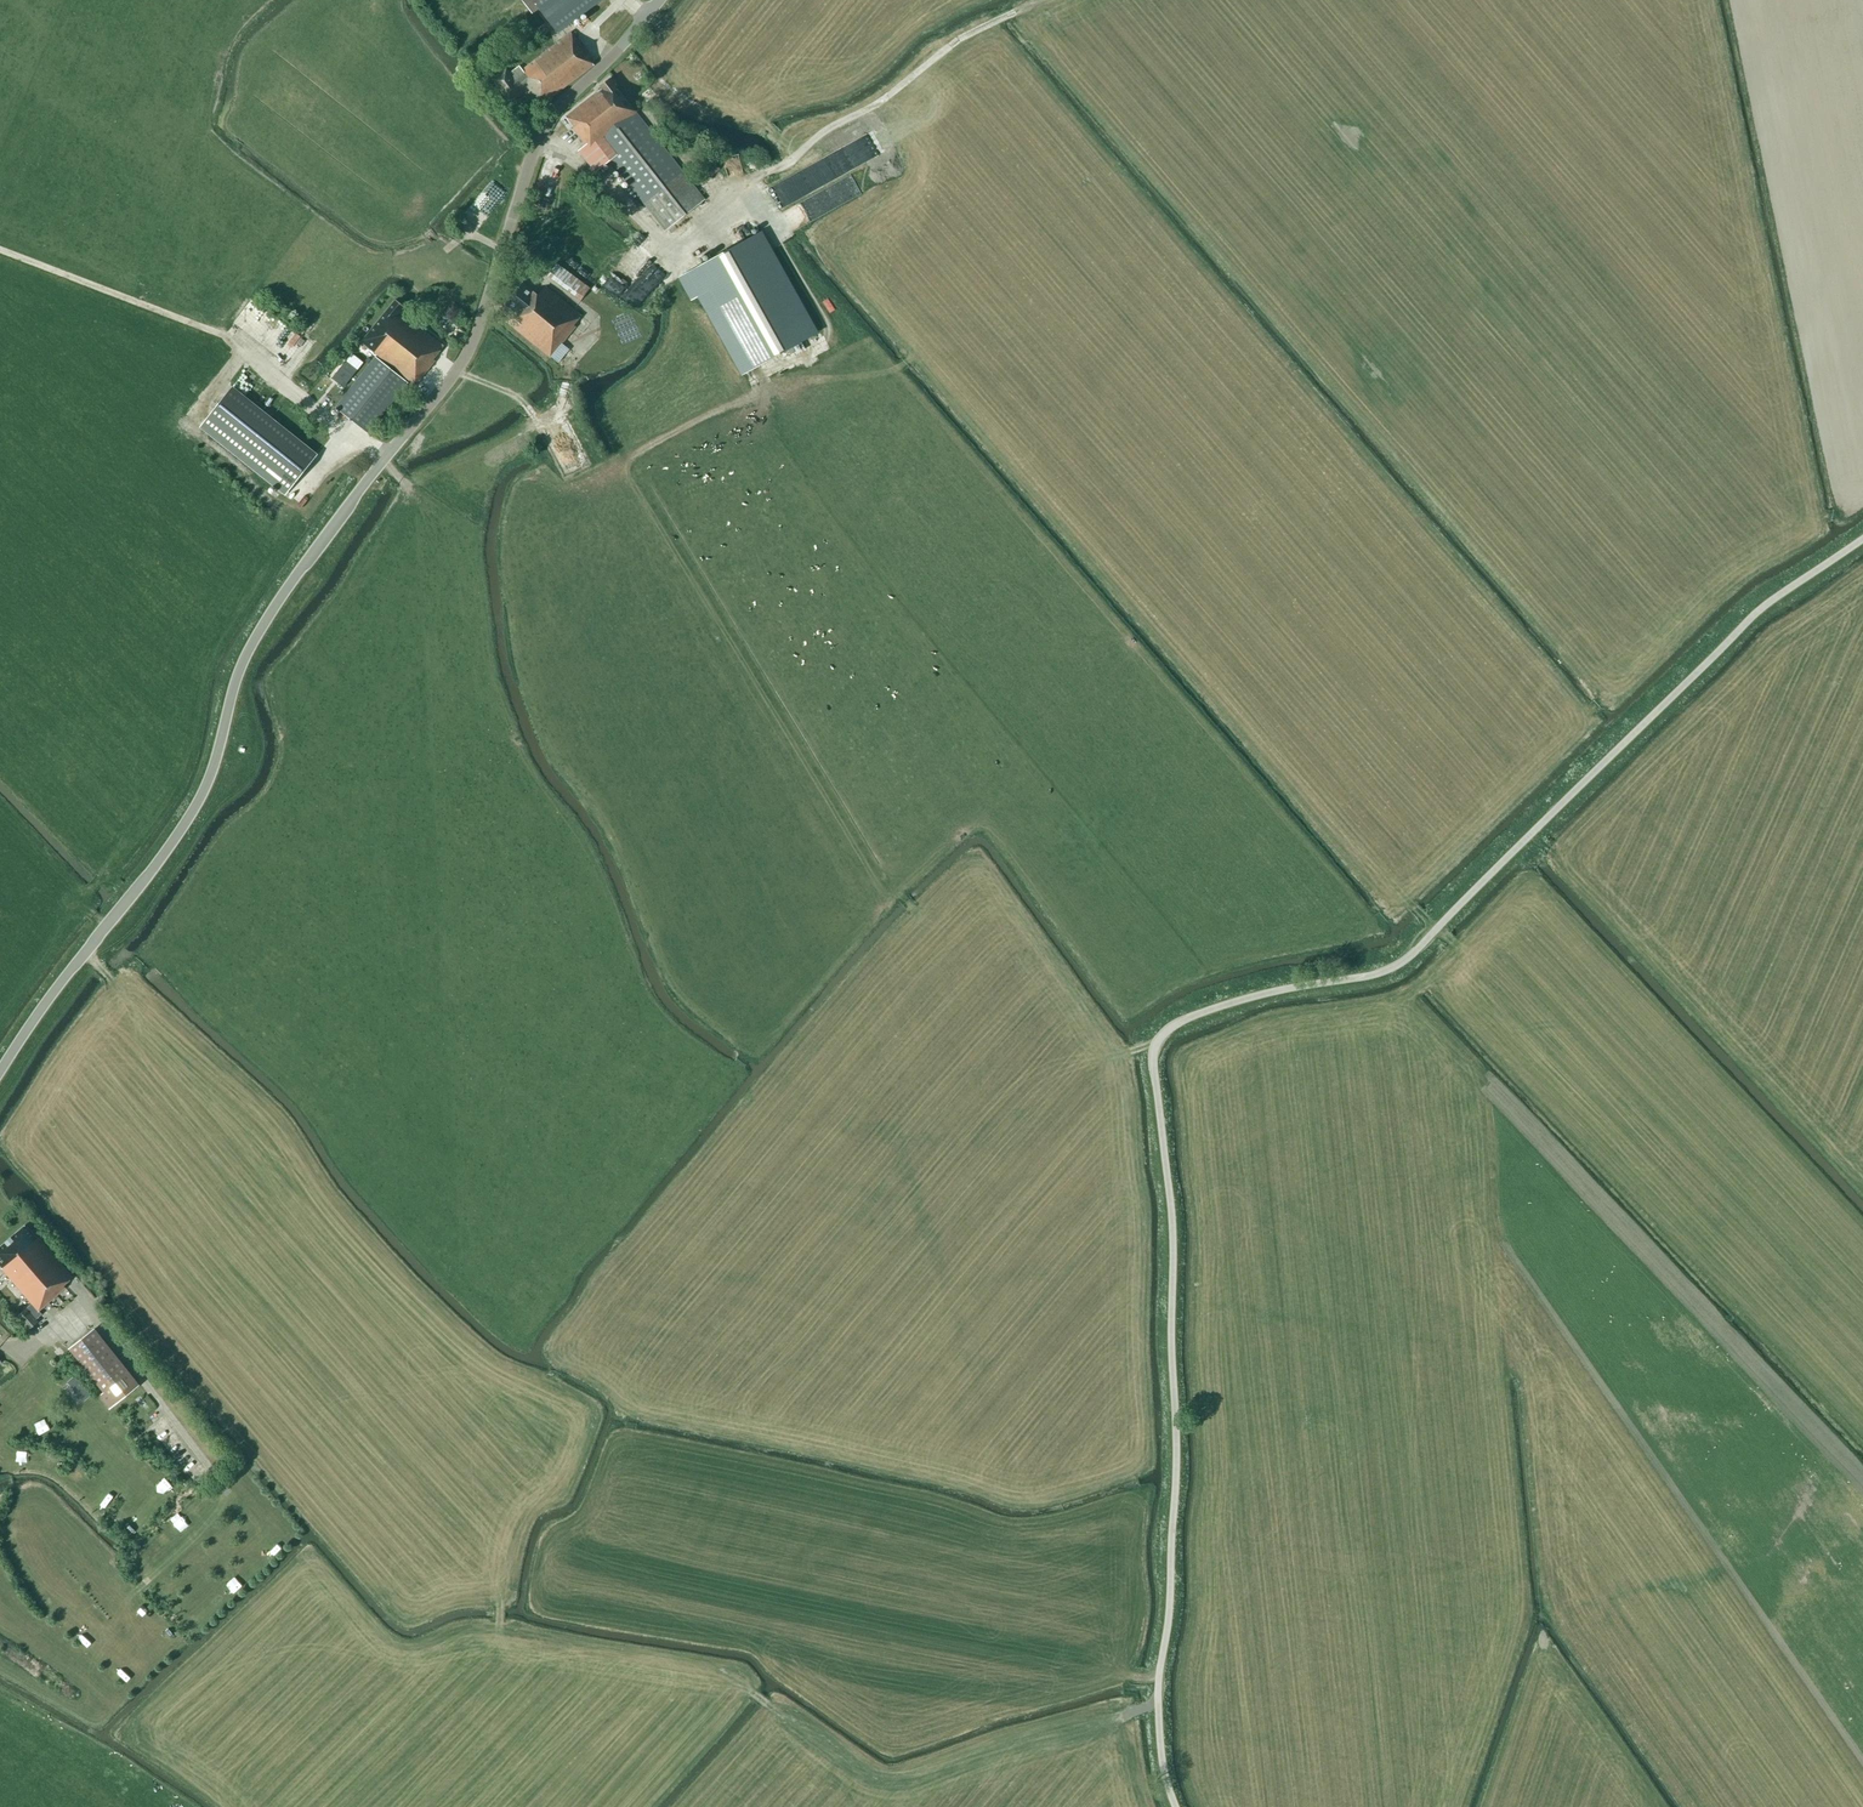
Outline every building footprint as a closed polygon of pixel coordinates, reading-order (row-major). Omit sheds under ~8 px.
[(539,23),(546,18),(558,34),(601,0),(521,0),(539,23)] [(529,87),(531,90),(528,92),(539,107),(594,65),(588,58),(590,57),(571,32),(522,70),(519,66),(510,74),(506,69),(492,80),(510,102),(529,87)] [(705,199),(609,78),(600,86),(602,88),(566,116),(573,126),(572,127),(586,145),(578,151),(591,167),(595,172),(610,160),(665,230),(705,199)] [(744,373),(817,329),(760,233),(679,278),(691,300),(700,295),(744,373)] [(589,288),(557,264),(547,276),(580,301),(589,288)] [(538,296),(523,283),(505,304),(514,312),(506,322),(550,358),(576,327),(574,325),(582,316),(546,287),(538,296)] [(363,340),(415,385),(436,360),(434,359),(444,346),(417,324),(415,326),(401,314),(407,307),(398,299),(363,340)] [(301,366),(310,349),(304,346),(294,363),(301,366)] [(335,407),(366,432),(406,382),(376,357),(335,407)] [(316,458),(232,391),(202,428),(285,495),(316,458)] [(26,1225),(0,1247),(0,1265),(3,1268),(2,1268),(5,1272),(32,1304),(18,1316),(30,1330),(38,1322),(36,1320),(42,1314),(39,1311),(66,1288),(64,1285),(73,1277),(38,1237),(37,1237),(26,1225)] [(99,1396),(109,1409),(114,1405),(138,1385),(92,1330),(68,1351),(103,1392),(99,1396)] [(91,1395),(75,1376),(67,1382),(84,1401),(91,1395)]
